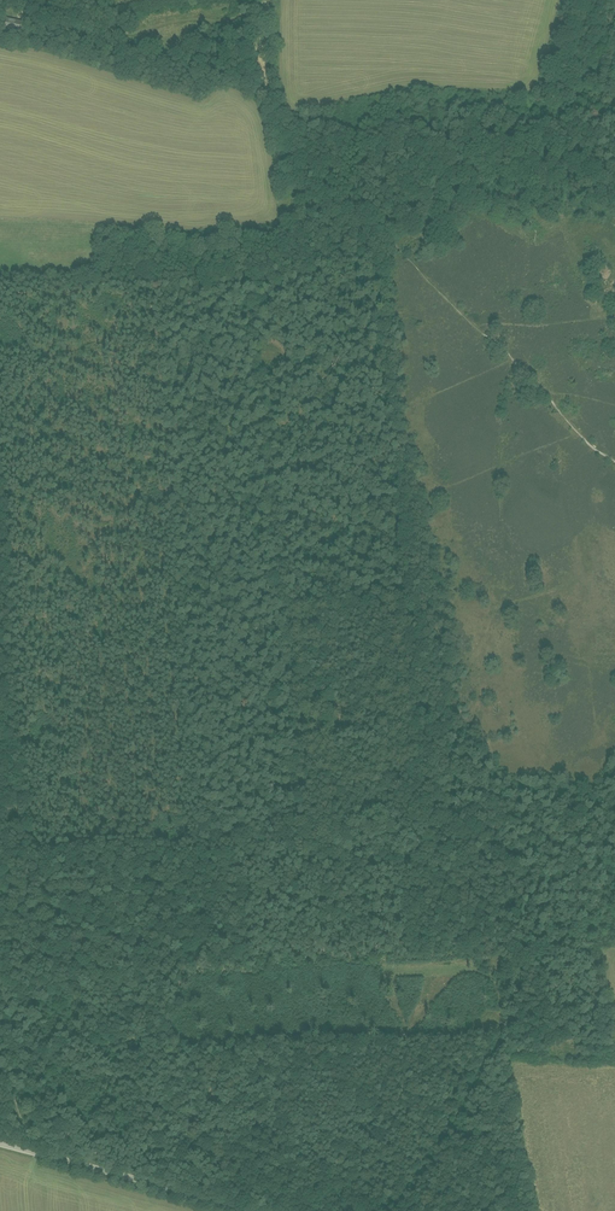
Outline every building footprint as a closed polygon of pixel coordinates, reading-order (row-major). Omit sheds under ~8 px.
[(19,33),(21,22),(6,19),(4,31),(19,33)]
